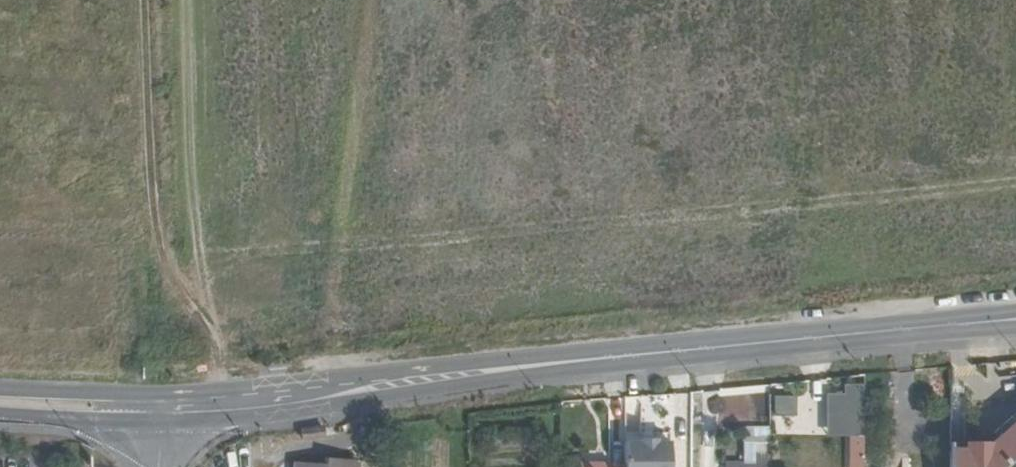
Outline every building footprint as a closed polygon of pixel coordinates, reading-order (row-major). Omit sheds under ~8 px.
[(845,394),(825,394),(827,436),(865,435),(863,383),(844,384),(845,394)] [(797,397),(776,396),(775,416),(796,417),(797,397)] [(952,466),(1015,466),(1015,419),(983,442),(968,442),(952,454),(952,466)] [(767,441),(743,442),(744,460),(724,461),(724,466),(767,466),(767,441)] [(364,452),(328,449),(328,454),(297,451),(296,466),(363,466),(364,452)] [(581,454),(581,466),(626,466),(626,457),(598,457),(599,454),(581,454)]
